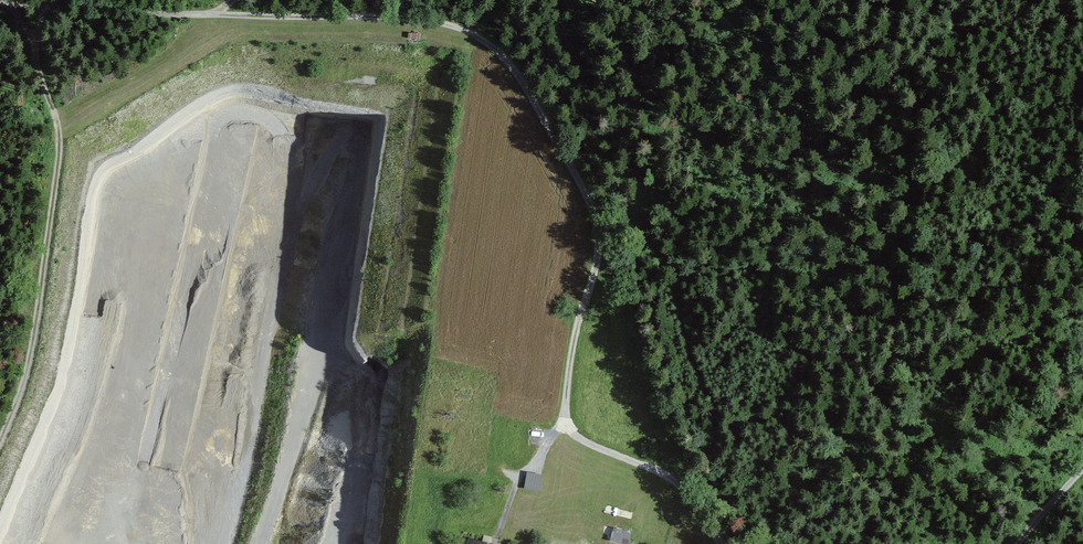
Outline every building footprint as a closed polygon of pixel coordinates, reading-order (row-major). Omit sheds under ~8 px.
[(540,491),(543,475),(527,472),(524,489),(540,491)] [(632,532),(614,528),(611,540),(629,543),(632,532)]
